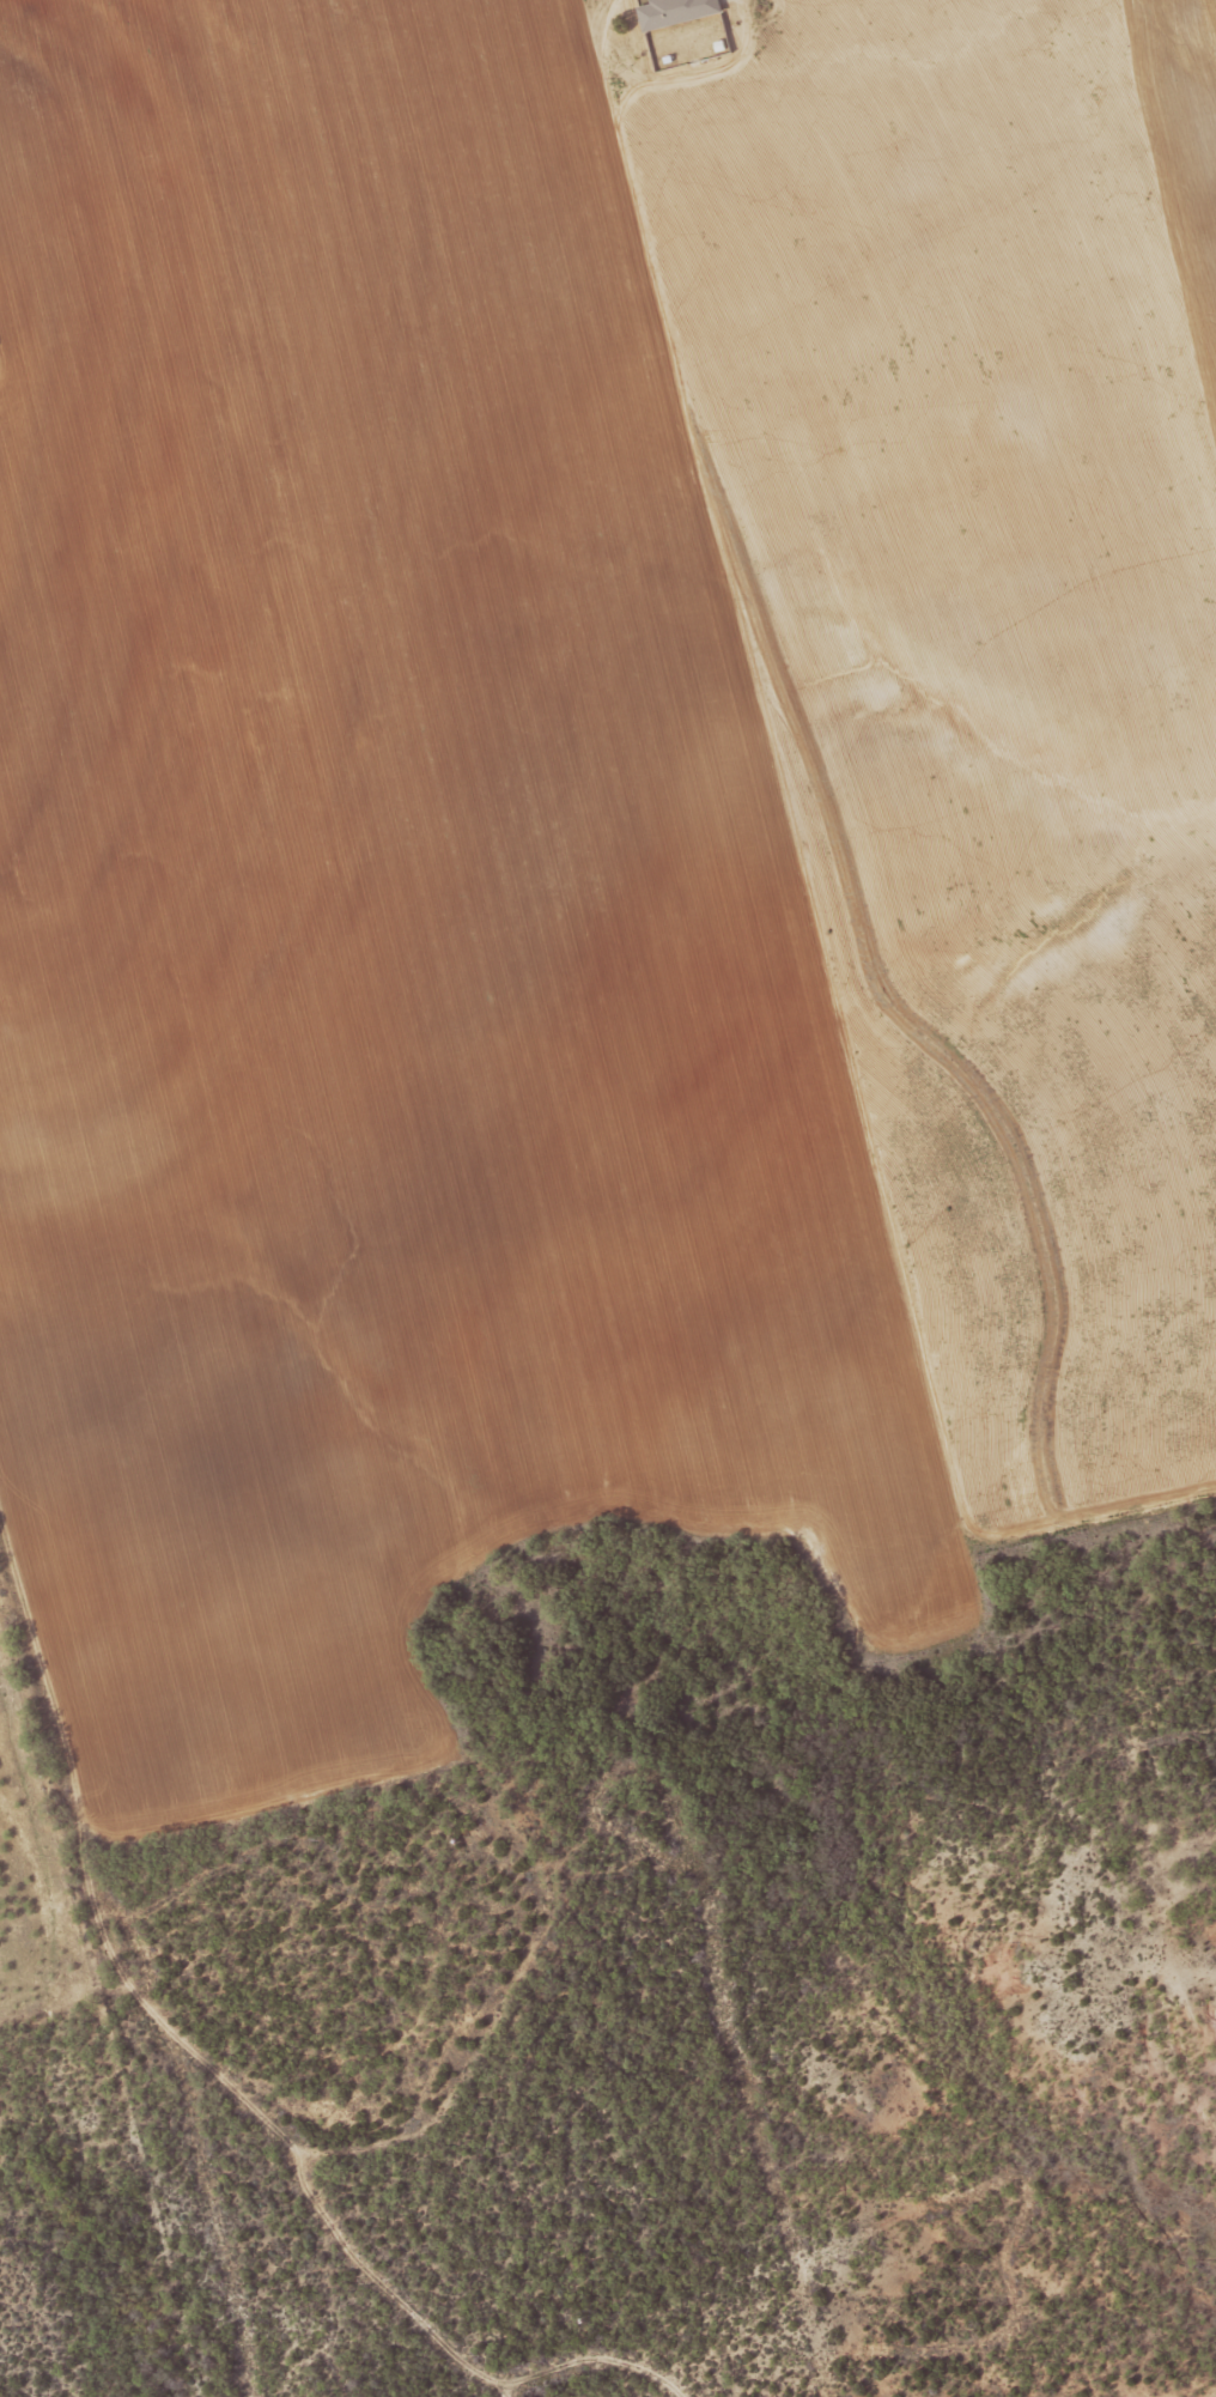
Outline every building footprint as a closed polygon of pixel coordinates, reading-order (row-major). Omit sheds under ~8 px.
[(647,30),(726,13),(723,0),(652,0),(641,2),(647,30)]
